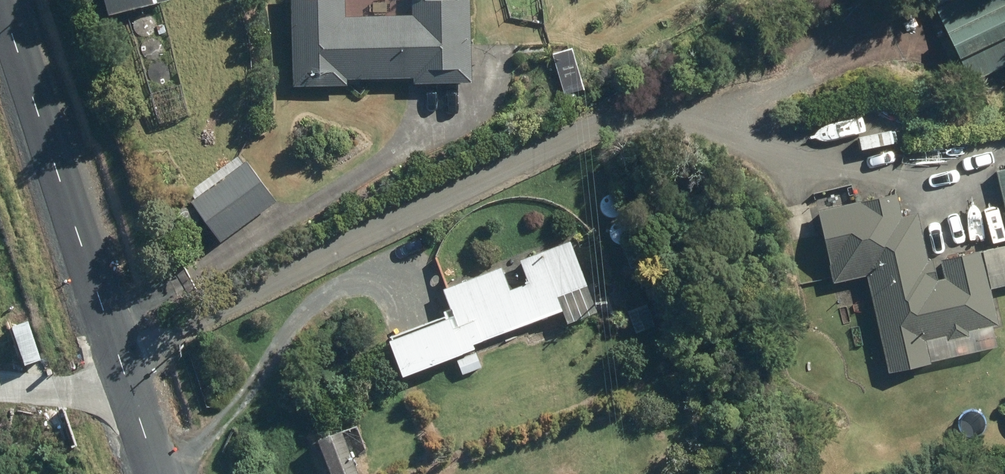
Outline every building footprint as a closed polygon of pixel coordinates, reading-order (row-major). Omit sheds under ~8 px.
[(117,8),(146,0),(114,0),(117,8)] [(422,12),(348,12),(348,0),(302,0),(302,76),(349,76),(349,66),(423,66),(423,74),(474,74),(474,0),(422,0),(422,12)] [(942,4),(978,76),(1004,62),(1004,0),(950,0),(942,4)] [(252,153),(197,194),(228,235),(283,195),(252,153)] [(909,189),(822,202),(833,270),(880,262),(895,361),(941,354),(937,326),(998,317),(992,276),(990,277),(985,249),(949,254),(953,284),(924,288),(919,255),(909,189)] [(466,307),(399,335),(413,369),(595,293),(570,235),(456,282),(466,307)] [(325,432),(339,473),(362,473),(346,425),(325,432)]
